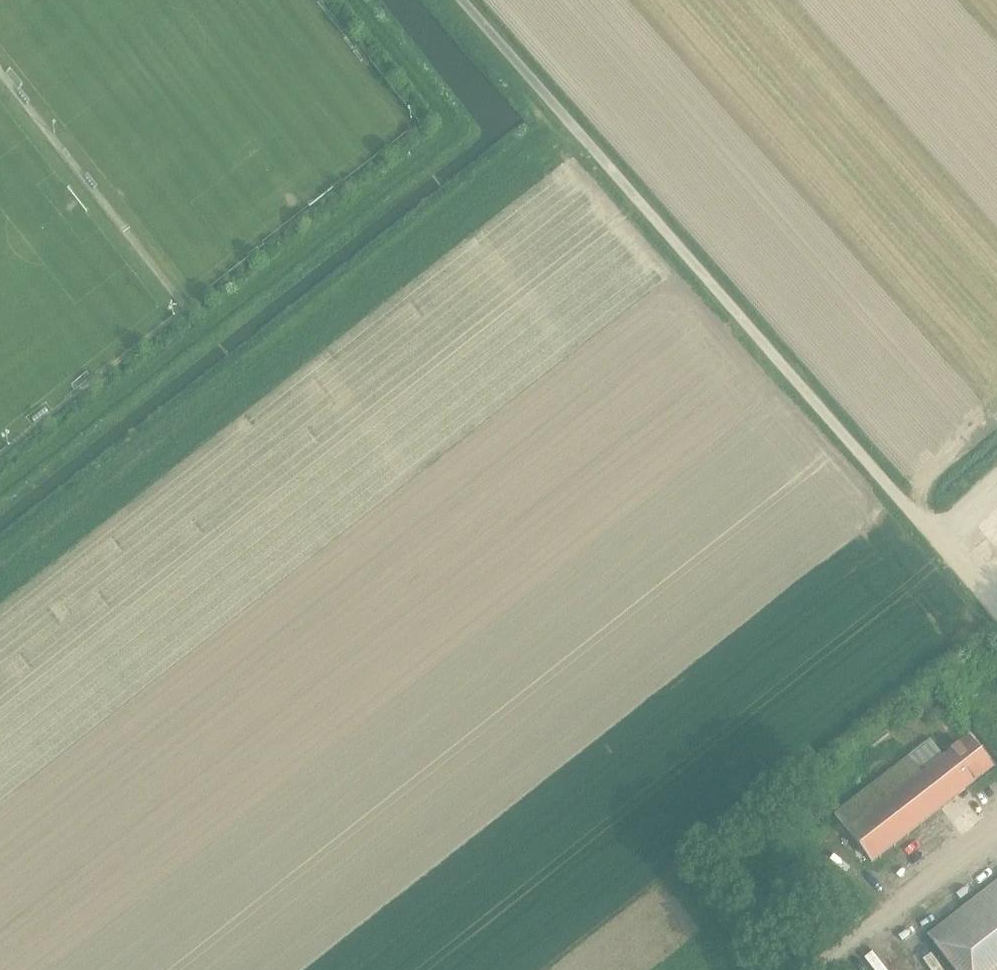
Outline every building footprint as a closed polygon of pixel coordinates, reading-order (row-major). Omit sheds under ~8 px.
[(969,737),(944,756),(931,740),(908,757),(834,815),(871,863),(994,768),(969,737)] [(927,936),(954,969),(996,969),(996,881),(927,936)]
